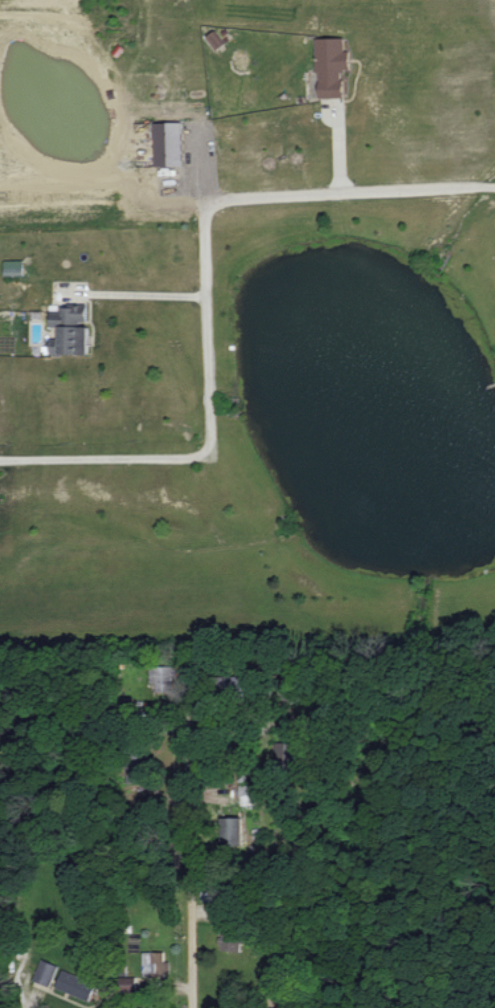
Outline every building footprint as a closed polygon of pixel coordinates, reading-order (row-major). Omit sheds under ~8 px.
[(208,35),(216,49),(224,45),(216,30),(208,35)] [(317,38),(318,98),(344,97),(343,70),(351,70),(350,50),(345,50),(345,37),(317,38)] [(182,121),(155,122),(156,166),(183,165),(182,121)] [(4,260),(5,275),(23,274),(23,260),(4,260)] [(89,354),(90,326),(81,326),(82,321),(88,321),(88,305),(59,305),(59,311),(51,311),(51,326),(60,326),(59,340),(51,340),(51,353),(89,354)] [(177,666),(150,666),(151,682),(156,682),(156,694),(174,693),(174,676),(177,676),(177,666)] [(241,784),(240,804),(254,805),(255,784),(241,784)] [(243,817),(221,817),(222,844),(244,844),(243,817)] [(219,950),(241,951),(241,943),(250,943),(251,933),(220,932),(219,950)] [(165,951),(143,952),(144,976),(170,975),(170,961),(165,961),(165,951)] [(54,987),(89,1001),(97,982),(42,959),(33,980),(53,988),(54,987)] [(136,976),(124,977),(125,993),(137,992),(136,976)]
